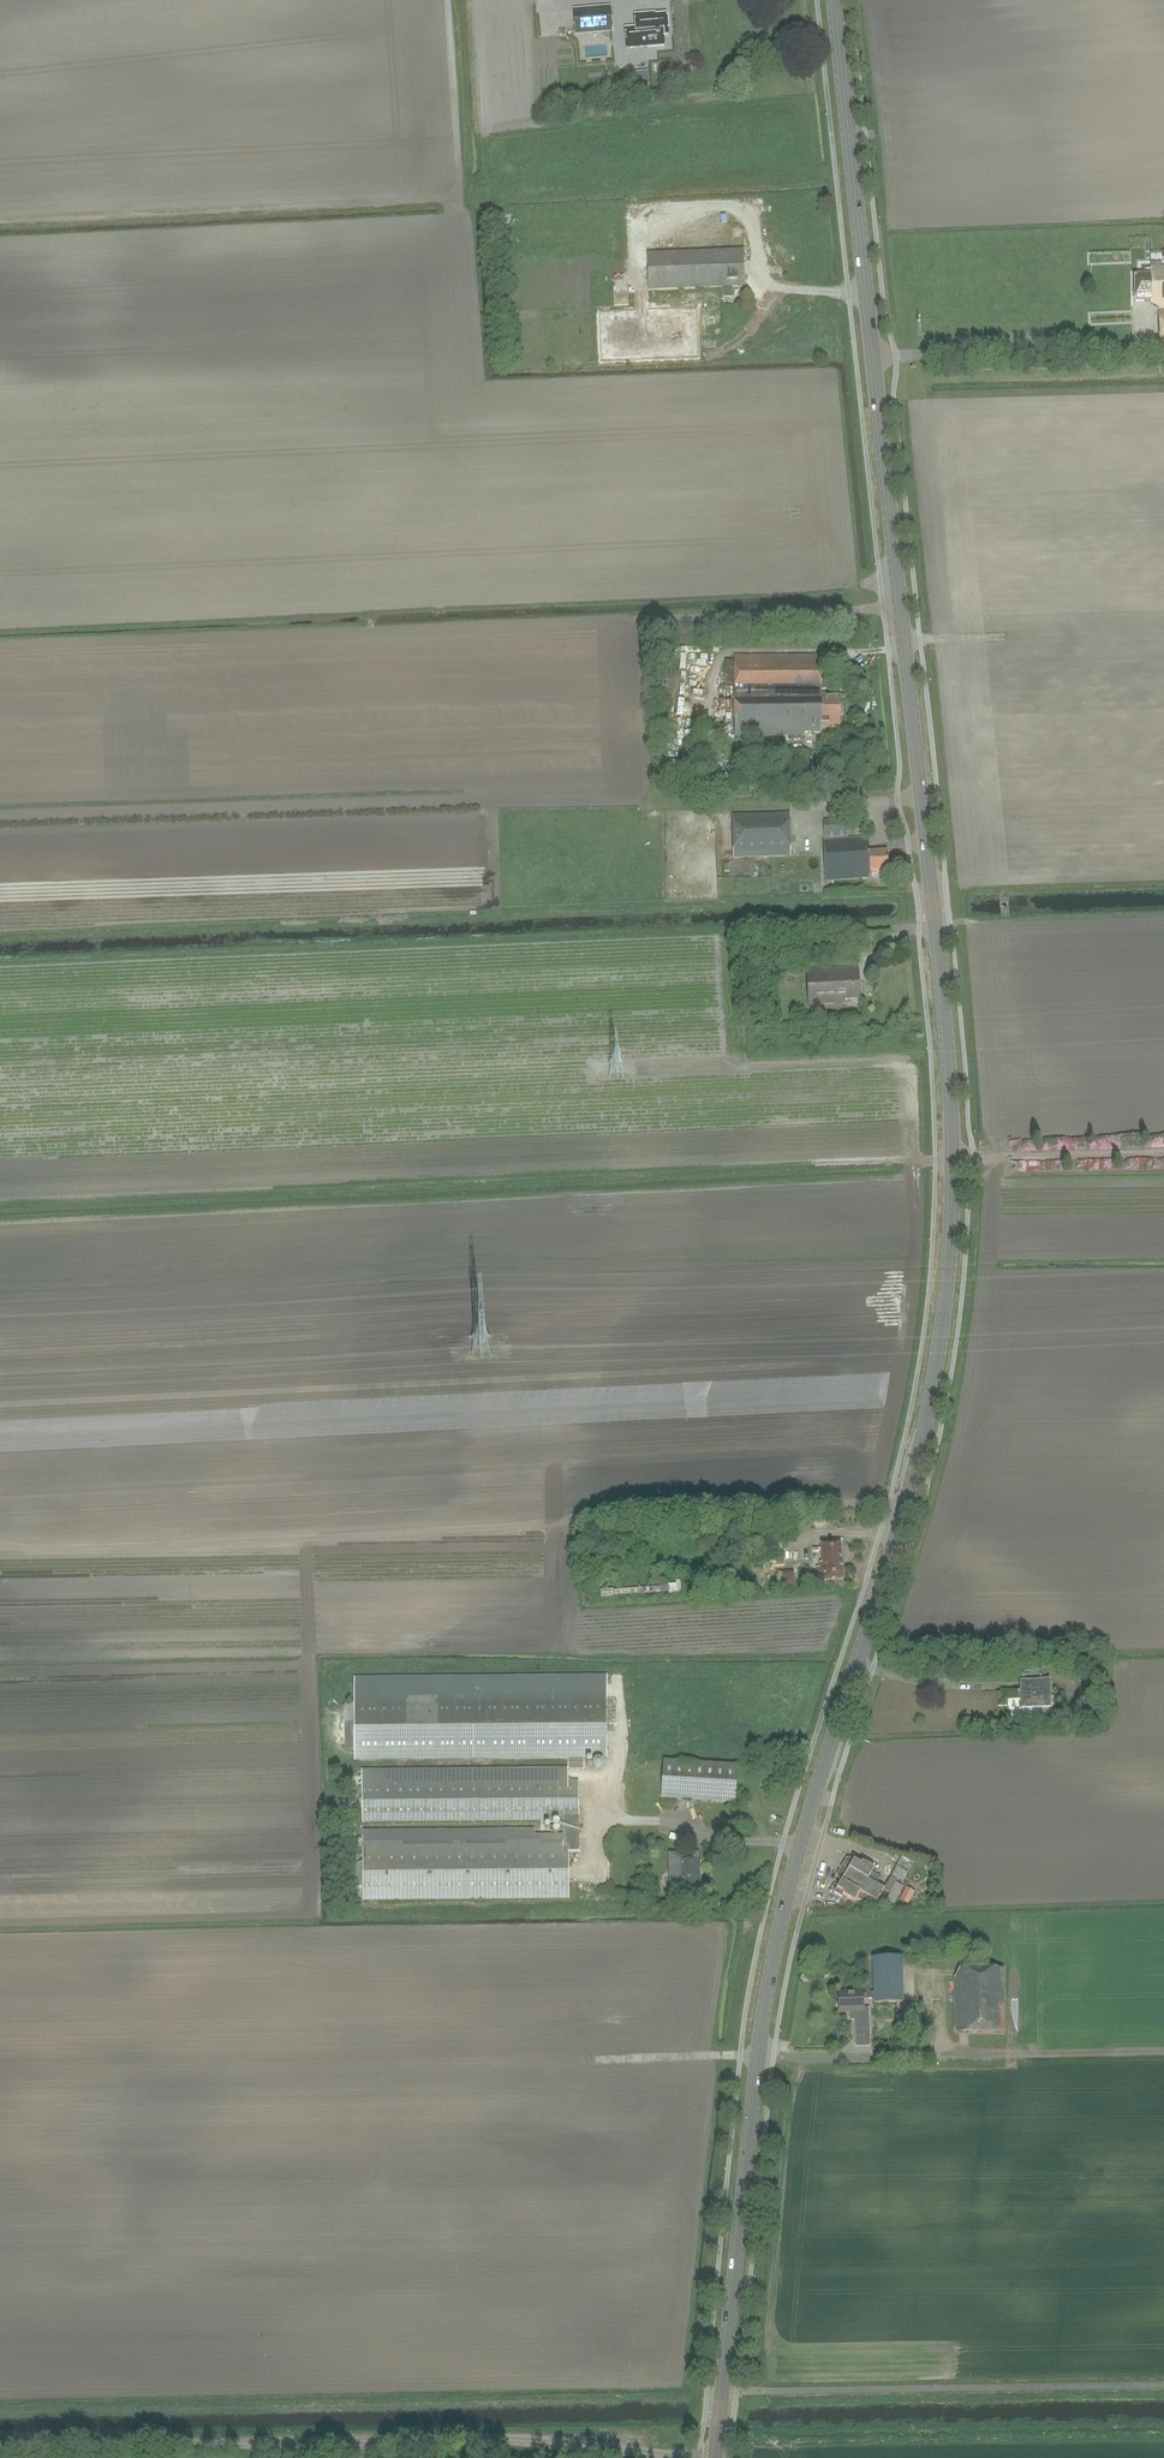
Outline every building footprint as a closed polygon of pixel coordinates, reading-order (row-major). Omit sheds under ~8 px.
[(576,35),(613,32),(611,7),(574,10),(576,35)] [(636,27),(626,28),(627,48),(664,45),(664,34),(667,34),(666,14),(650,15),(650,13),(634,15),(636,27)] [(1163,246),(1163,234),(1153,235),(1153,247),(1163,246)] [(744,251),(647,255),(649,291),(746,287),(744,251)] [(1163,353),(1163,267),(1162,267),(1162,269),(1151,269),(1142,269),(1142,277),(1135,277),(1135,302),(1151,302),(1151,305),(1159,308),(1161,353),(1163,353)] [(698,304),(600,308),(602,365),(700,361),(698,304)] [(840,720),(840,704),(840,696),(821,696),(822,657),(734,657),(734,663),(725,663),(725,690),(734,690),(735,736),(805,736),(805,733),(821,733),(822,728),(840,728),(840,720)] [(789,814),(733,816),(734,857),(790,856),(789,814)] [(823,821),(824,839),(848,837),(847,820),(823,821)] [(879,872),(888,871),(887,851),(869,852),(868,838),(823,841),(825,882),(870,878),(870,874),(879,874),(879,872)] [(808,969),(810,1006),(858,1003),(856,966),(808,969)] [(818,1581),(843,1579),(841,1542),(822,1544),(823,1563),(820,1563),(820,1567),(817,1568),(818,1581)] [(660,1569),(652,1569),(653,1584),(661,1584),(660,1569)] [(783,1588),(795,1587),(794,1573),(782,1573),(783,1588)] [(669,1592),(669,1586),(667,1587),(614,1591),(614,1590),(601,1591),(602,1598),(614,1597),(614,1596),(668,1591),(668,1592),(669,1592)] [(344,1704),(345,1752),(354,1752),(354,1759),(568,1757),(568,1768),(568,1770),(584,1769),(584,1757),(587,1757),(599,1757),(607,1757),(606,1675),(353,1678),(354,1700),(354,1704),(344,1704)] [(1038,1709),(1049,1709),(1049,1682),(1019,1682),(1020,1709),(1020,1717),(1038,1717),(1038,1709)] [(737,1765),(664,1760),(661,1798),(735,1803),(737,1765)] [(362,1783),(363,1822),(564,1820),(564,1835),(564,1846),(569,1845),(569,1852),(580,1852),(579,1781),(570,1781),(568,1781),(568,1770),(568,1768),(362,1769),(362,1783)] [(365,1847),(365,1900),(569,1898),(569,1852),(569,1845),(564,1846),(564,1835),(535,1835),(535,1829),(364,1830),(365,1847)] [(670,1892),(701,1891),(701,1861),(698,1861),(698,1853),(670,1854),(670,1892)] [(855,1860),(835,1893),(843,1897),(844,1895),(855,1902),(857,1899),(866,1904),(869,1900),(871,1901),(872,1899),(877,1902),(885,1890),(883,1888),(879,1885),(880,1883),(878,1881),(881,1877),(873,1872),(874,1869),(863,1862),(862,1864),(855,1860)] [(893,1876),(883,1888),(885,1890),(891,1894),(887,1901),(894,1904),(903,1887),(896,1883),(899,1880),(893,1876)] [(903,1900),(913,1904),(918,1889),(908,1886),(903,1900)] [(875,2003),(904,2002),(902,1957),(873,1958),(874,1993),(863,1993),(863,1992),(839,1993),(839,2012),(850,2011),(864,2011),(864,2010),(864,2000),(875,1999),(875,2003)] [(957,2033),(1005,2033),(1004,1969),(960,1969),(955,1980),(955,2032),(957,2033)] [(864,2011),(850,2011),(850,2016),(854,2020),(856,2020),(856,2023),(856,2031),(866,2031),(865,2010),(864,2010),(864,2011)] [(904,2013),(896,2017),(900,2024),(908,2020),(904,2013)]
